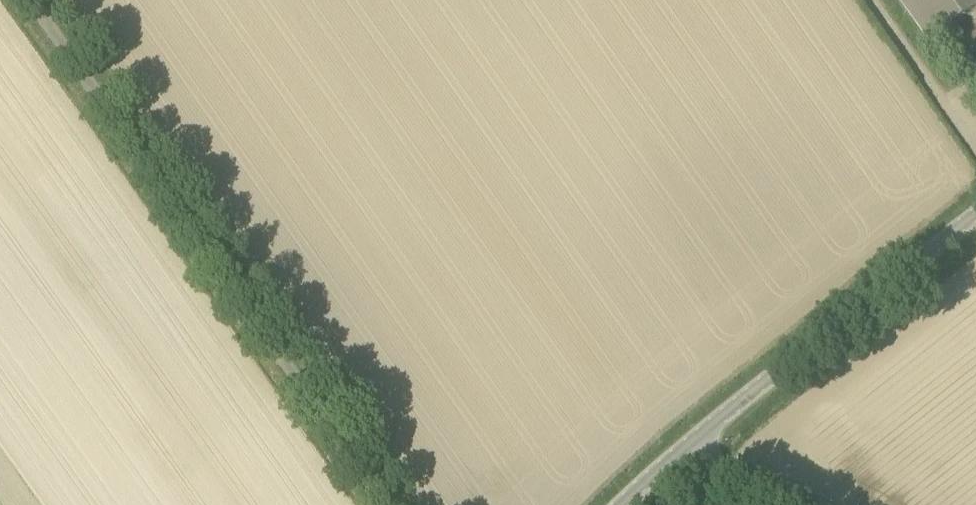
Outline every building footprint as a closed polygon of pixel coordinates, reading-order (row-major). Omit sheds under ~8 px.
[(932,44),(969,18),(975,28),(975,0),(900,0),(932,44)] [(966,37),(975,52),(975,30),(966,37)] [(965,74),(975,66),(975,63),(971,55),(958,64),(965,74)]
